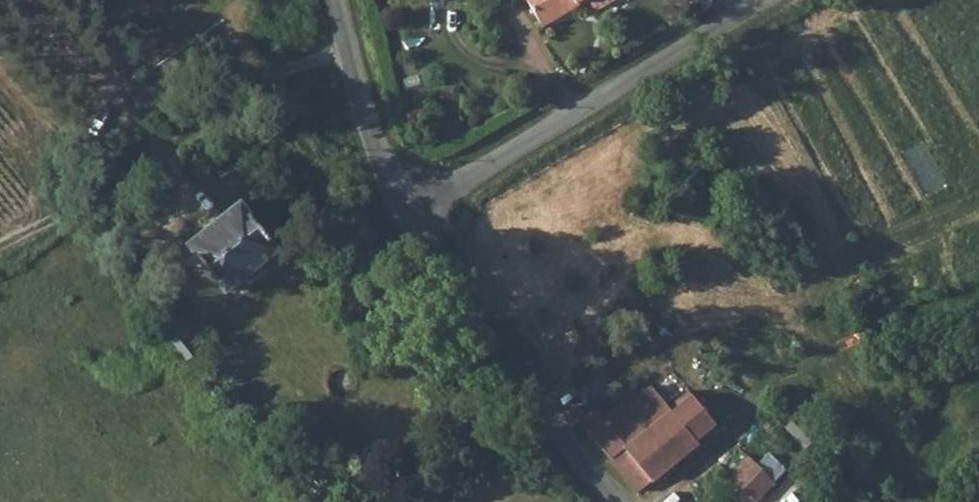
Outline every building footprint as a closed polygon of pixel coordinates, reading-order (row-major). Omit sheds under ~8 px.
[(545,26),(580,5),(578,2),(581,0),(530,0),(545,26)] [(245,201),(191,244),(227,292),(281,247),(245,201)] [(598,408),(582,421),(640,491),(718,425),(690,387),(669,404),(648,379),(604,415),(598,408)] [(747,456),(730,473),(742,488),(730,499),(733,501),(750,501),(771,482),(747,456)]
